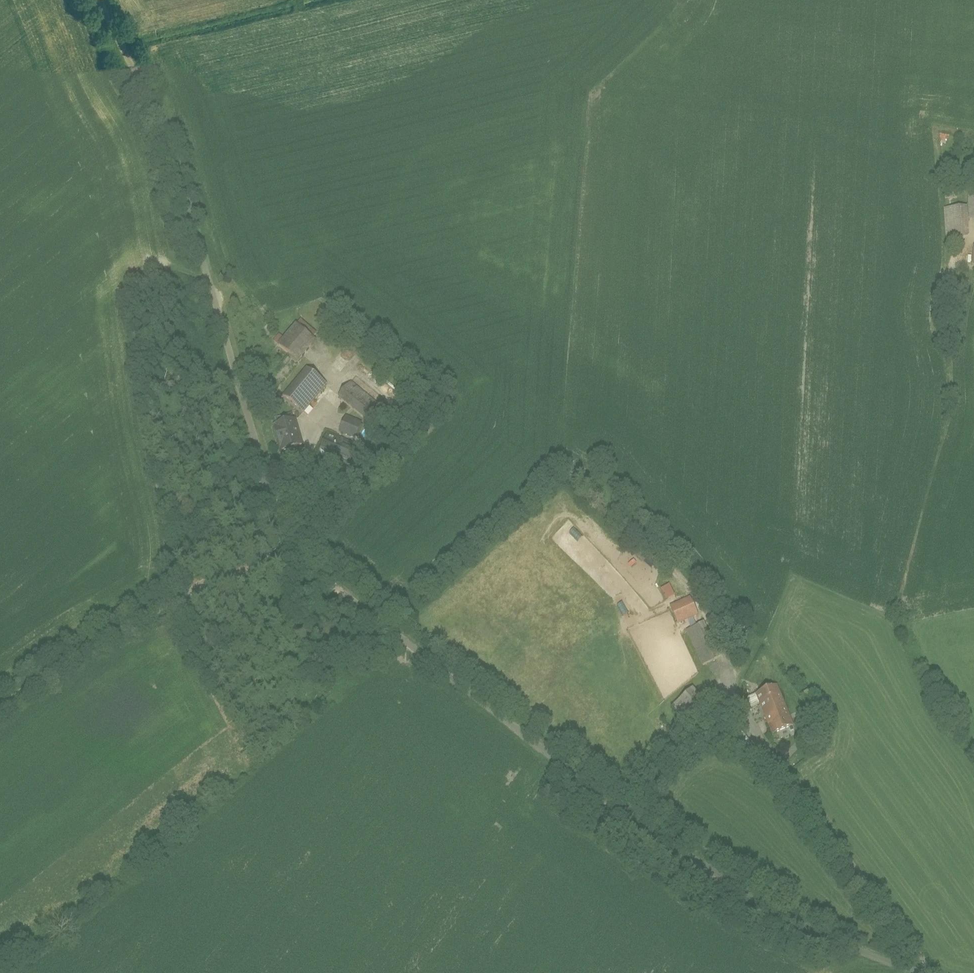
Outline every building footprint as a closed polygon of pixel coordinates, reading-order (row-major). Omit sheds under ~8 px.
[(965,207),(944,208),(947,238),(967,237),(965,207)] [(278,345),(299,362),(318,340),(297,322),(278,345)] [(283,397),(304,414),(327,385),(306,368),(283,397)] [(378,402),(351,381),(338,397),(365,418),(378,402)] [(366,424),(346,416),(339,433),(359,441),(366,424)] [(283,451),(304,446),(297,418),(276,424),(283,451)] [(370,448),(327,432),(320,450),(363,467),(370,448)] [(662,588),(668,599),(678,594),(672,583),(662,588)] [(670,606),(678,625),(699,617),(691,597),(670,606)] [(687,631),(703,666),(721,658),(704,623),(687,631)] [(681,719),(704,697),(687,680),(665,702),(681,719)] [(756,695),(772,735),(795,726),(778,685),(756,695)]
